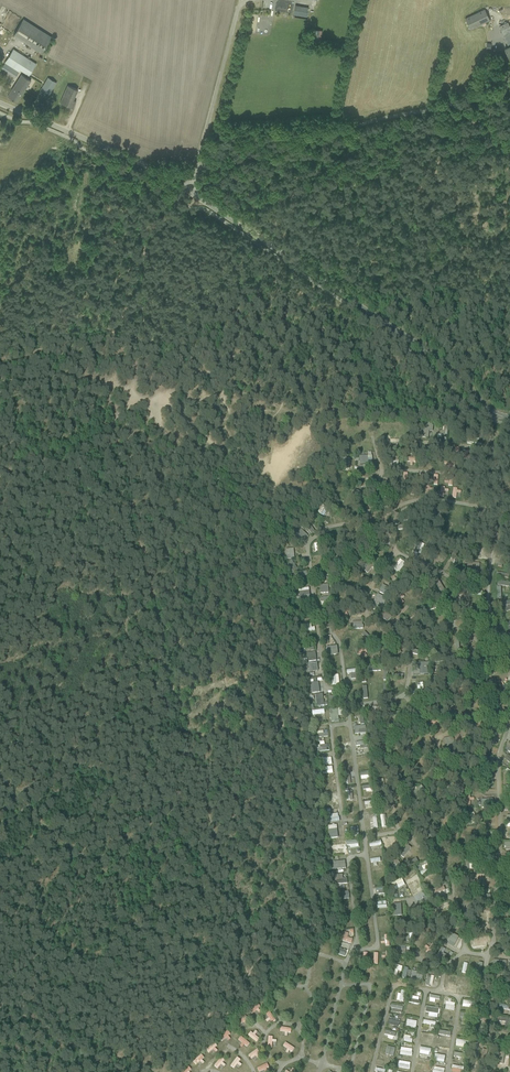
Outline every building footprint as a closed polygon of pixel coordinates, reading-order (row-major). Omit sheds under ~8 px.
[(308,7),(295,5),(294,15),(307,17),(308,7)] [(484,9),(465,18),(471,30),(490,21),(484,9)] [(255,33),(258,15),(251,14),(248,31),(255,33)] [(14,35),(41,53),(52,37),(24,19),(14,35)] [(507,21),(499,25),(509,46),(505,48),(508,55),(509,54),(509,27),(507,21)] [(312,29),(311,39),(320,40),(321,30),(312,29)] [(20,70),(29,75),(36,64),(13,49),(4,62),(19,72),(20,70)] [(31,80),(21,74),(7,96),(17,102),(31,80)] [(57,83),(55,82),(48,77),(41,89),(50,94),(57,83)] [(60,102),(67,105),(73,108),(76,101),(74,100),(78,90),(67,85),(60,102)] [(346,419),(337,419),(337,424),(343,424),(343,429),(346,429),(346,419)] [(433,438),(434,423),(420,423),(420,438),(433,438)] [(391,444),(391,452),(399,452),(399,444),(391,444)] [(359,456),(359,464),(372,464),(372,455),(359,456)] [(349,469),(349,458),(341,458),(341,469),(349,469)] [(444,492),(448,492),(449,489),(445,489),(445,487),(440,487),(439,496),(444,497),(444,492)] [(456,499),(457,495),(460,496),(461,491),(458,490),(458,488),(453,488),(451,498),(456,499)] [(321,505),(318,513),(325,516),(328,508),(321,505)] [(291,538),(298,545),(307,536),(300,529),(291,538)] [(286,549),(286,559),(294,559),(294,549),(286,549)] [(399,573),(406,563),(399,559),(392,569),(399,573)] [(293,560),(286,563),(291,574),(297,571),(293,560)] [(305,571),(296,575),(297,579),(307,576),(305,571)] [(438,579),(434,581),(439,589),(442,587),(438,579)] [(329,593),(329,584),(320,585),(320,594),(329,593)] [(298,601),(309,600),(309,588),(298,588),(298,601)] [(399,605),(404,603),(401,599),(404,597),(401,592),(393,596),(399,605)] [(377,594),(372,604),(381,609),(386,598),(377,594)] [(509,610),(509,600),(499,603),(503,613),(509,610)] [(326,646),(326,655),(337,654),(337,646),(326,646)] [(304,662),(316,662),(315,652),(307,653),(307,658),(304,658),(304,662)] [(317,663),(304,663),(304,669),(308,669),(308,671),(317,671),(317,663)] [(356,679),(355,669),(346,670),(347,680),(356,679)] [(318,678),(310,679),(311,693),(319,693),(318,678)] [(329,710),(330,721),(338,721),(338,709),(329,710)] [(365,725),(354,726),(354,733),(365,733),(365,725)] [(452,746),(451,738),(443,738),(444,747),(452,746)] [(329,744),(324,744),(324,739),(320,739),(320,745),(317,745),(317,751),(329,751),(329,744)] [(322,767),(323,774),(333,773),(332,766),(322,767)] [(360,772),(360,780),(369,780),(369,775),(366,775),(366,771),(360,772)] [(487,806),(491,806),(491,799),(481,799),(481,802),(478,802),(478,811),(487,811),(487,806)] [(327,814),(327,822),(339,822),(339,813),(327,814)] [(336,825),(328,825),(329,838),(337,838),(336,825)] [(403,858),(411,848),(406,844),(397,854),(403,858)] [(409,867),(418,862),(416,858),(406,863),(409,867)] [(333,861),(333,869),(345,868),(345,860),(333,861)] [(417,868),(421,876),(429,872),(425,864),(417,868)] [(342,874),(333,874),(334,884),(347,883),(347,878),(342,878),(342,874)] [(426,879),(429,887),(435,885),(432,876),(426,879)] [(402,915),(401,903),(393,903),(393,916),(402,915)] [(487,925),(487,913),(479,913),(478,925),(487,925)] [(343,929),(352,927),(351,920),(342,921),(343,929)] [(347,938),(348,933),(341,931),(339,941),(351,943),(352,939),(347,938)] [(445,943),(454,947),(458,936),(449,932),(445,943)] [(412,941),(412,933),(400,933),(400,941),(412,941)] [(384,941),(380,942),(381,945),(389,943),(388,935),(383,935),(384,941)] [(482,939),(471,940),(472,948),(484,946),(482,939)] [(322,951),(328,952),(331,945),(325,943),(322,951)] [(338,954),(344,957),(347,950),(340,948),(338,954)] [(370,959),(370,964),(379,964),(378,953),(373,953),(373,959),(370,959)] [(503,961),(496,960),(495,969),(506,969),(506,963),(503,963),(503,961)] [(398,971),(401,972),(403,966),(396,964),(393,975),(396,976),(398,971)] [(402,978),(409,979),(409,981),(418,982),(418,980),(421,980),(422,976),(418,975),(418,972),(407,970),(408,968),(404,967),(402,978)] [(425,985),(432,986),(434,976),(428,975),(425,985)] [(456,988),(456,976),(447,976),(447,988),(456,988)] [(459,978),(458,985),(465,986),(467,979),(459,978)] [(408,1001),(419,1003),(420,1001),(419,1001),(421,993),(416,992),(416,995),(410,993),(408,1001)] [(445,1009),(454,1010),(456,1003),(451,1002),(452,998),(447,997),(445,1009)] [(257,1003),(249,1011),(252,1014),(261,1007),(257,1003)] [(428,1017),(437,1018),(439,1008),(426,1006),(425,1012),(428,1013),(428,1017)] [(269,1025),(276,1020),(269,1011),(265,1013),(268,1018),(266,1020),(269,1025)] [(244,1023),(248,1019),(244,1014),(236,1022),(239,1026),(243,1022),(244,1023)] [(388,1017),(387,1024),(398,1026),(400,1020),(388,1017)] [(509,1026),(509,1018),(499,1017),(499,1026),(509,1026)] [(407,1019),(405,1026),(416,1029),(418,1022),(407,1019)] [(287,1033),(290,1033),(291,1029),(280,1027),(279,1031),(285,1032),(284,1036),(286,1036),(287,1033)] [(227,1036),(230,1034),(228,1031),(218,1037),(221,1041),(228,1037),(227,1036)] [(385,1031),(384,1034),(388,1035),(387,1039),(394,1040),(395,1032),(385,1031)] [(254,1035),(250,1032),(248,1035),(256,1042),(260,1039),(254,1034),(254,1035)] [(421,1034),(420,1042),(432,1043),(433,1035),(421,1034)] [(404,1035),(403,1042),(412,1043),(413,1039),(410,1039),(410,1036),(404,1035)] [(243,1044),(246,1047),(249,1044),(241,1036),(237,1040),(242,1044),(243,1044)] [(267,1047),(272,1048),(272,1043),(276,1043),(276,1040),(273,1040),(273,1036),(267,1036),(267,1047)] [(282,1046),(292,1052),(295,1048),(285,1042),(282,1046)] [(208,1054),(213,1050),(215,1053),(217,1051),(215,1047),(217,1046),(215,1043),(205,1049),(208,1054)] [(412,1056),(412,1049),(400,1047),(400,1054),(412,1056)] [(256,1058),(261,1054),(256,1049),(248,1056),(251,1059),(255,1056),(256,1058)] [(196,1065),(201,1061),(204,1057),(201,1054),(192,1062),(196,1065)] [(217,1069),(222,1064),(225,1061),(221,1057),(213,1065),(217,1069)] [(238,1062),(240,1060),(237,1057),(229,1066),(233,1069),(237,1065),(239,1067),(241,1065),(238,1062)] [(397,1067),(409,1069),(411,1063),(398,1060),(397,1067)]
